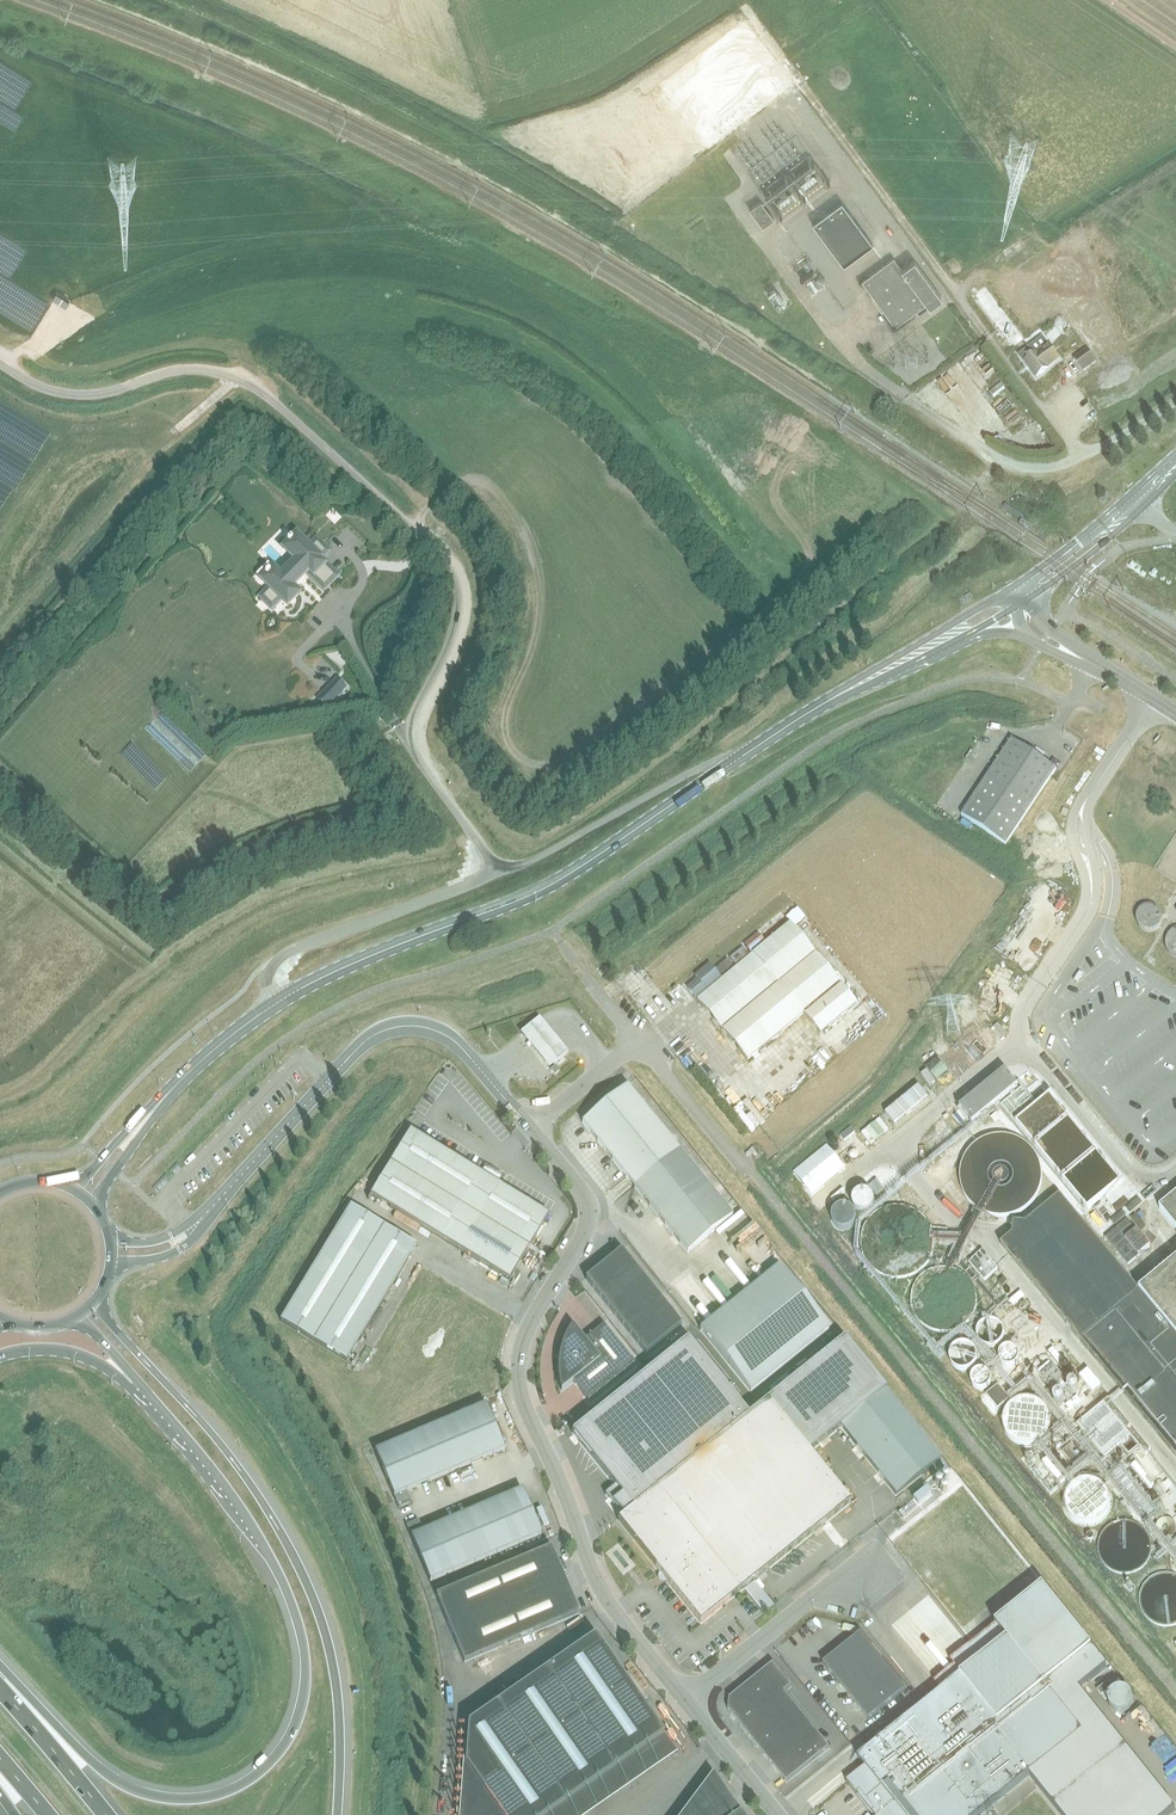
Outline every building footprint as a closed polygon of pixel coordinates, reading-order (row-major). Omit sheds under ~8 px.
[(789,179),(765,197),(780,217),(804,199),(828,181),(813,162),(789,179)] [(762,227),(773,219),(760,201),(749,209),(762,227)] [(812,223),(843,265),(873,244),(841,201),(812,223)] [(895,255),(899,265),(912,259),(908,250),(895,255)] [(795,272),(809,266),(804,256),(790,262),(795,272)] [(929,307),(941,297),(914,260),(902,269),(893,258),(862,281),(895,326),(926,303),(929,307)] [(803,278),(808,290),(817,287),(813,275),(803,278)] [(791,303),(777,284),(765,293),(779,312),(791,303)] [(975,296),(1013,347),(1023,339),(985,288),(975,296)] [(56,294),(52,301),(66,309),(70,303),(56,294)] [(1036,330),(1046,342),(1058,332),(1047,320),(1036,330)] [(1070,329),(1067,331),(1071,337),(1075,335),(1070,329)] [(884,341),(884,332),(876,332),(875,340),(884,341)] [(1031,345),(1019,354),(1025,362),(1037,378),(1049,370),(1048,369),(1060,360),(1049,345),(1037,354),(1036,353),(1031,345)] [(982,379),(994,371),(976,346),(965,354),(982,379)] [(1087,350),(1074,359),(1083,372),(1096,362),(1087,350)] [(996,392),(1004,386),(997,376),(989,382),(996,392)] [(1027,423),(1021,427),(1025,432),(1031,427),(1027,423)] [(1015,486),(1004,479),(1001,486),(1011,492),(1015,486)] [(1110,500),(1111,493),(1106,488),(1099,496),(1101,498),(1097,501),(1100,505),(1107,503),(1110,500)] [(1025,515),(1006,503),(1004,508),(1022,520),(1025,515)] [(271,587),(262,596),(273,608),(282,599),(288,606),(300,595),(294,588),(309,574),(326,591),(339,578),(323,561),(331,553),(320,541),(312,548),(300,536),(294,541),(294,540),(290,543),(291,544),(286,549),(298,561),(283,576),(275,569),(271,573),(270,572),(267,575),(268,576),(263,580),(271,587)] [(359,563),(370,558),(366,551),(356,555),(359,563)] [(967,603),(972,600),(972,594),(971,592),(960,598),(961,600),(967,603)] [(335,680),(315,701),(324,709),(344,689),(335,680)] [(1013,740),(962,816),(1006,845),(1055,772),(1057,769),(1013,740)] [(1138,916),(1137,921),(1138,925),(1141,929),(1146,932),(1151,932),(1155,931),(1159,928),(1162,923),(1162,918),(1160,914),(1157,910),(1153,908),(1148,907),(1144,909),(1140,912),(1138,916)] [(747,1060),(803,1014),(820,1034),(856,1004),(790,923),(722,979),(710,965),(696,976),(698,980),(687,989),(697,1000),(747,1060)] [(1175,929),(1171,932),(1167,937),(1166,942),(1166,948),(1169,953),(1173,957),(1175,958),(1175,929)] [(682,978),(661,992),(665,998),(686,984),(682,978)] [(680,990),(673,997),(681,1006),(688,999),(680,990)] [(870,1032),(886,1021),(882,1015),(866,1026),(870,1032)] [(539,1017),(519,1031),(547,1066),(567,1050),(539,1017)] [(851,1025),(828,1044),(836,1053),(858,1035),(851,1025)] [(736,1049),(731,1053),(740,1064),(746,1060),(736,1049)] [(759,1072),(769,1064),(759,1053),(750,1061),(759,1072)] [(555,1066),(550,1070),(555,1075),(559,1071),(555,1066)] [(1036,1075),(1000,1103),(1088,1212),(1124,1184),(1036,1075)] [(773,1093),(777,1098),(801,1083),(797,1077),(773,1093)] [(582,1123),(635,1188),(688,1253),(733,1217),(680,1151),(627,1086),(582,1123)] [(770,1129),(783,1117),(764,1095),(750,1107),(770,1129)] [(852,1128),(841,1137),(844,1141),(855,1132),(852,1128)] [(546,1221),(549,1216),(498,1185),(502,1179),(503,1179),(484,1167),(484,1168),(485,1168),(481,1174),(410,1131),(368,1200),(369,1201),(371,1197),(509,1281),(546,1221)] [(827,1147),(794,1174),(812,1196),(845,1169),(827,1147)] [(869,1187),(877,1196),(884,1190),(877,1181),(869,1187)] [(864,1192),(860,1192),(857,1194),(854,1198),(853,1202),(853,1207),(856,1210),(859,1213),(864,1214),(868,1213),(872,1211),(874,1207),(875,1203),(874,1198),(871,1195),(868,1193),(864,1192)] [(1175,1228),(1175,1194),(1159,1208),(1175,1228)] [(1001,1245),(1080,1341),(1139,1292),(1060,1196),(1026,1224),(1014,1223),(1013,1235),(1001,1245)] [(281,1322),(346,1361),(416,1247),(351,1207),(281,1322)] [(834,1214),(833,1219),(834,1223),(836,1227),(840,1230),(845,1231),(849,1230),(853,1227),(856,1223),(857,1219),(856,1214),(853,1210),(849,1208),(845,1207),(840,1208),(836,1210),(834,1214)] [(1127,1220),(1105,1238),(1128,1266),(1150,1248),(1127,1220)] [(681,1326),(621,1251),(586,1280),(646,1354),(681,1326)] [(983,1251),(969,1262),(979,1274),(984,1280),(998,1269),(983,1251)] [(1139,1292),(1175,1336),(1175,1262),(1139,1292)] [(718,1316),(705,1326),(700,1330),(751,1393),(829,1329),(818,1316),(778,1267),(722,1312),(718,1316)] [(579,1292),(576,1295),(571,1291),(559,1307),(585,1327),(600,1308),(579,1292)] [(1139,1292),(1080,1341),(1175,1457),(1175,1336),(1139,1292)] [(711,1310),(717,1306),(709,1294),(703,1298),(711,1310)] [(560,1362),(560,1367),(560,1377),(563,1389),(561,1390),(561,1391),(573,1382),(588,1401),(635,1363),(604,1326),(585,1341),(572,1325),(572,1326),(573,1328),(567,1338),(563,1347),(562,1352),(560,1352),(559,1362),(560,1362)] [(688,1340),(572,1433),(615,1486),(605,1494),(623,1517),(618,1521),(701,1624),(850,1503),(809,1452),(841,1427),(886,1391),(876,1379),(844,1340),(748,1416),(688,1340)] [(998,1386),(987,1395),(998,1409),(1009,1400),(998,1386)] [(886,1391),(841,1427),(896,1496),(941,1460),(886,1391)] [(985,1393),(978,1397),(983,1405),(990,1401),(985,1393)] [(1129,1456),(1140,1448),(1146,1455),(1151,1451),(1145,1444),(1109,1400),(1078,1425),(1106,1459),(1121,1447),(1129,1456)] [(1048,1427),(1048,1422),(1047,1419),(1046,1414),(1045,1411),(1042,1408),(1039,1405),(1035,1403),(1031,1401),(1027,1401),(1023,1401),(1019,1402),(1015,1404),(1011,1407),(1009,1410),(1007,1414),(1005,1418),(1005,1422),(1005,1426),(1006,1430),(1008,1433),(1010,1436),(1013,1439),(1017,1442),(1020,1443),(1024,1444),(1028,1444),(1033,1443),(1037,1441),(1040,1439),(1044,1435),(1046,1431),(1048,1427)] [(407,1492),(450,1474),(505,1451),(486,1405),(431,1429),(375,1453),(398,1507),(411,1502),(407,1492)] [(1033,1473),(1040,1466),(1037,1462),(1029,1468),(1033,1473)] [(1038,1470),(1049,1487),(1060,1481),(1052,1469),(1045,1473),(1042,1468),(1038,1470)] [(1109,1506),(1110,1502),(1109,1498),(1108,1494),(1107,1491),(1104,1487),(1101,1484),(1097,1482),(1093,1481),(1089,1481),(1085,1481),(1081,1482),(1077,1484),(1074,1487),(1071,1490),(1069,1493),(1067,1498),(1067,1502),(1067,1506),(1068,1509),(1070,1513),(1072,1516),(1075,1519),(1079,1521),(1082,1522),(1086,1523),(1090,1523),(1095,1522),(1099,1520),(1102,1518),(1106,1515),(1108,1511),(1109,1506)] [(430,1582),(486,1559),(541,1536),(522,1490),(423,1532),(418,1521),(406,1526),(411,1537),(430,1582)] [(1165,1520),(1153,1530),(1165,1544),(1175,1535),(1175,1534),(1165,1520)] [(436,1597),(464,1663),(579,1614),(551,1548),(436,1597)] [(758,1585),(752,1590),(766,1608),(772,1604),(758,1585)] [(847,1784),(872,1814),(981,1814),(1029,1776),(1061,1814),(1171,1814),(1175,1811),(1175,1810),(1080,1690),(1108,1667),(1043,1586),(951,1661),(955,1666),(934,1683),(942,1692),(863,1757),(870,1766),(847,1784)] [(908,1641),(923,1661),(928,1657),(932,1663),(944,1655),(910,1607),(891,1621),(906,1642),(908,1641)] [(861,1634),(842,1649),(824,1664),(869,1720),(906,1690),(861,1634)] [(461,1814),(549,1814),(662,1736),(663,1736),(595,1637),(468,1725),(466,1746),(461,1814)] [(792,1687),(774,1664),(730,1700),(729,1711),(787,1783),(830,1748),(785,1692),(792,1687)] [(1113,1686),(1109,1681),(1097,1690),(1102,1696),(1113,1686)] [(1109,1696),(1108,1701),(1109,1706),(1112,1710),(1116,1713),(1121,1714),(1126,1713),(1130,1710),(1133,1706),(1134,1701),(1133,1696),(1130,1692),(1126,1689),(1121,1688),(1116,1689),(1112,1692),(1109,1696)] [(677,1751),(664,1733),(545,1814),(583,1814),(677,1751)] [(710,1772),(678,1814),(738,1814),(740,1814),(710,1772)]
